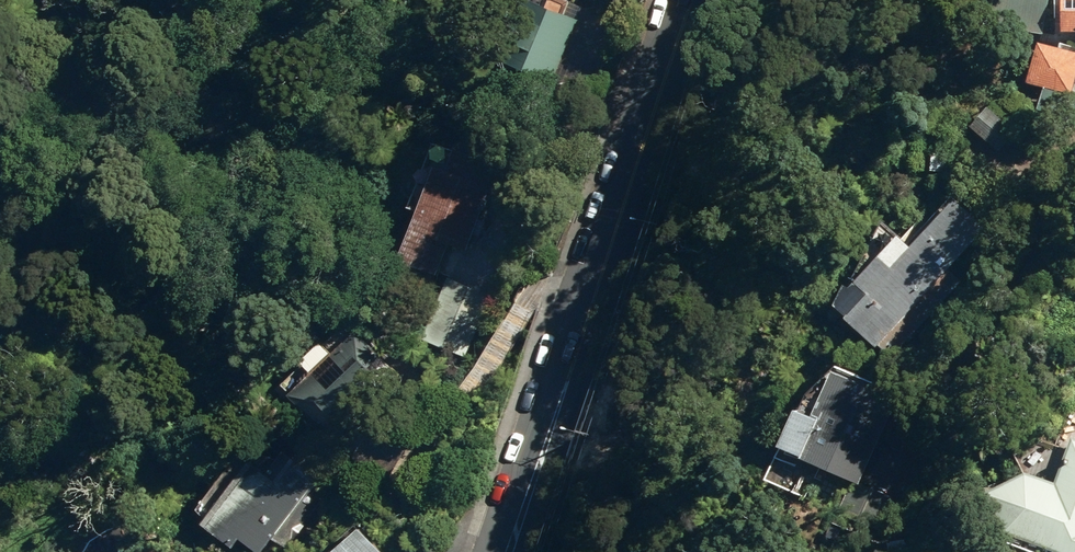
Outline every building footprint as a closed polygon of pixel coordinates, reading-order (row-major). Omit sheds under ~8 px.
[(477,66),(554,92),(578,26),(538,14),(543,1),(541,0),(499,0),(477,66)] [(1039,38),(1046,0),(986,0),(981,28),(1039,38)] [(1052,40),(1074,39),(1074,0),(1051,0),(1052,40)] [(1068,101),(1071,89),(1074,90),(1074,81),(1072,80),(1074,68),(1074,57),(1031,46),(1020,89),(1068,101)] [(958,112),(973,123),(987,106),(972,94),(958,112)] [(1073,131),(1074,125),(1074,104),(1038,95),(1032,121),(1073,131)] [(426,176),(388,272),(429,288),(443,251),(463,259),(471,238),(480,242),(504,178),(446,156),(437,180),(426,176)] [(927,175),(947,175),(948,162),(928,161),(927,175)] [(945,278),(981,238),(944,206),(899,253),(891,245),(837,304),(828,297),(815,313),(869,360),(873,355),(886,366),(958,288),(945,278)] [(445,282),(418,346),(464,365),(489,300),(445,282)] [(281,409),(320,451),(373,402),(357,385),(374,370),(347,342),(322,366),(313,355),(291,375),(303,389),(281,409)] [(853,494),(856,487),(889,413),(825,386),(804,429),(786,421),(769,459),(787,466),(795,470),(846,491),(853,494)] [(1021,551),(1074,551),(1074,453),(1066,449),(1051,490),(1021,480),(978,503),(1002,545),(1021,551)] [(237,551),(260,551),(266,544),(276,551),(281,551),(311,510),(297,500),(308,484),(281,464),(266,486),(246,472),(201,537),(223,551),(230,551),(232,549),(237,551)] [(317,551),(386,551),(354,518),(317,551)]
